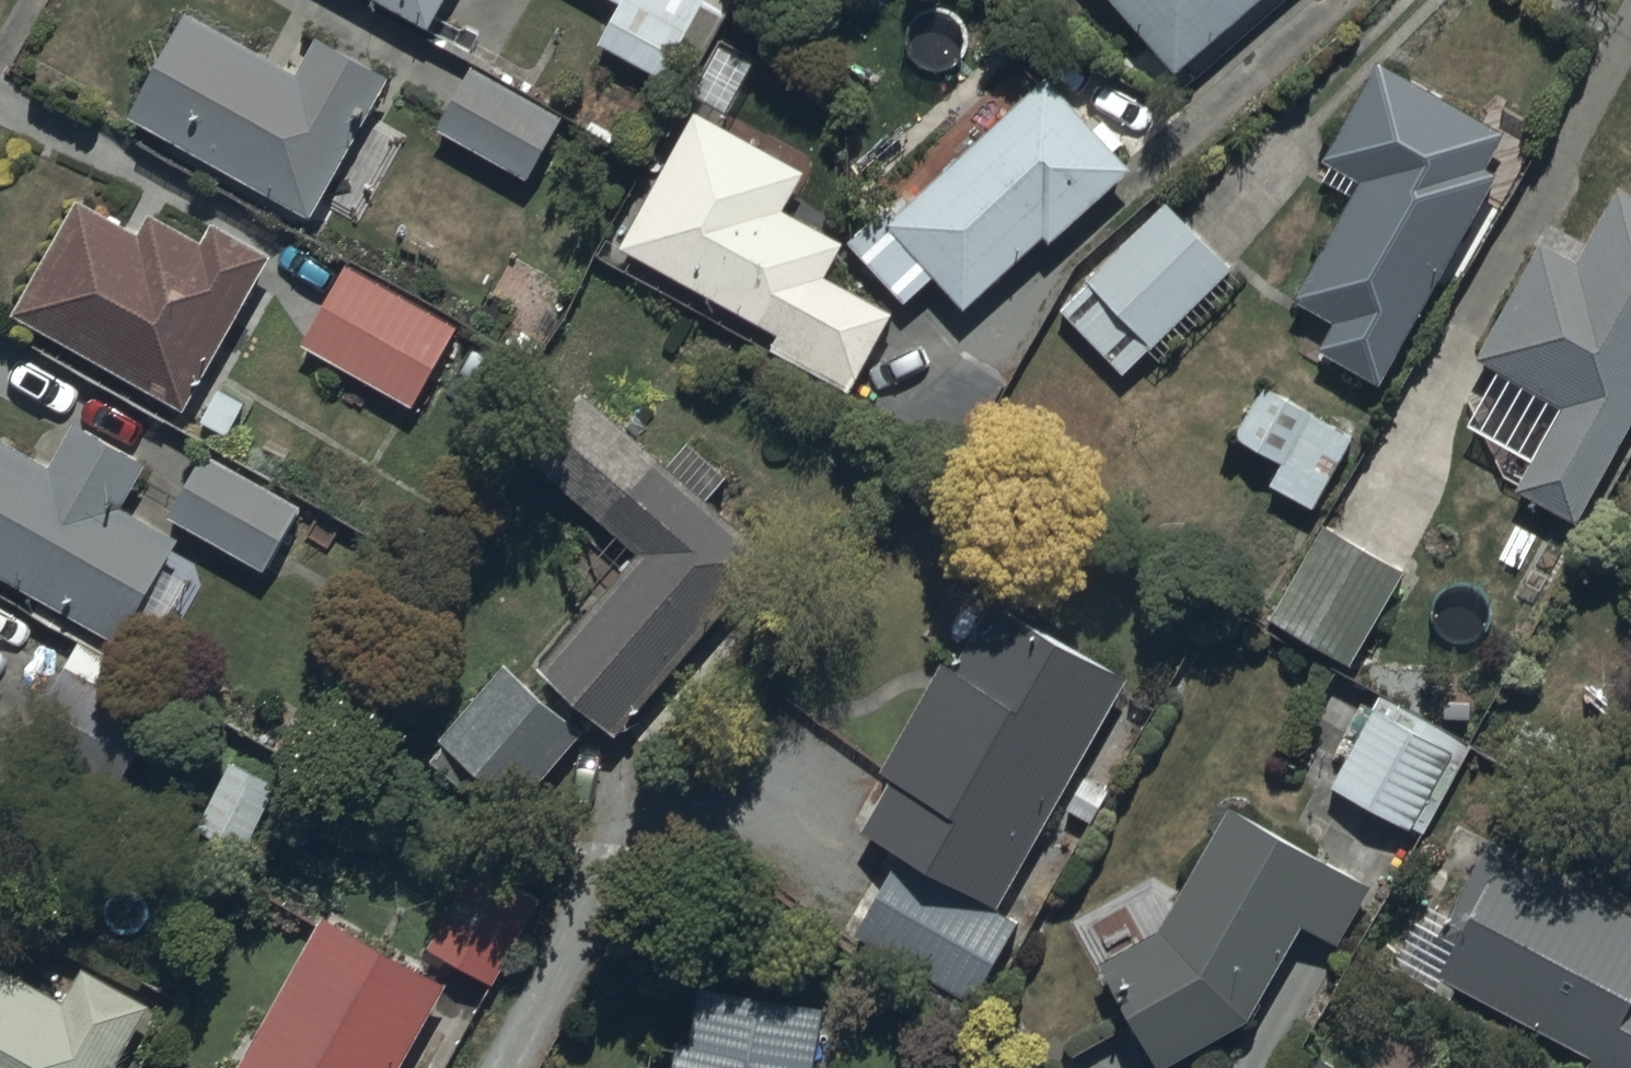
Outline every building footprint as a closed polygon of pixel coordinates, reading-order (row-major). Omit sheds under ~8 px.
[(441,0),(393,0),(430,20),(441,0)] [(596,33),(667,74),(683,47),(699,56),(731,0),(615,0),(596,33)] [(1248,0),(1121,0),(1176,63),(1248,0)] [(188,3),(129,106),(313,212),(394,70),(317,27),(296,65),(188,3)] [(1381,378),(1499,167),(1487,160),(1507,125),(1381,54),(1327,151),(1364,171),(1297,291),(1336,313),(1319,343),(1381,378)] [(564,111),(474,61),(438,125),(528,175),(564,111)] [(1057,231),(1135,156),(1047,65),(903,204),(893,194),(852,233),(912,294),(941,265),(974,298),(1050,224),(1057,231)] [(810,161),(696,100),(621,239),(778,324),(769,341),(853,386),(897,305),(830,269),(848,235),(787,202),(810,161)] [(1630,420),(1630,189),(1617,182),(1580,251),(1544,232),(1481,351),(1565,396),(1519,482),(1581,515),(1630,420)] [(185,403),(270,246),(215,216),(207,232),(152,202),(141,222),(81,190),(16,311),(185,403)] [(1123,369),(1233,261),(1168,196),(1059,304),(1123,369)] [(461,318),(347,255),(301,338),(415,401),(461,318)] [(1316,504),(1356,428),(1262,378),(1234,429),(1280,454),(1268,477),(1316,504)] [(0,427),(0,570),(121,638),(182,530),(129,500),(155,454),(78,410),(52,456),(0,427)] [(774,545),(709,490),(730,466),(688,431),(668,455),(654,443),(599,508),(641,544),(541,663),(619,728),(774,545)] [(201,447),(168,510),(266,562),(300,499),(201,447)] [(1354,659),(1406,562),(1321,515),(1269,612),(1354,659)] [(1112,784),(1078,767),(1132,663),(990,590),(983,603),(944,583),(917,635),(943,648),(883,766),(894,771),(867,823),(1008,896),(1058,799),(1095,818),(1112,784)] [(159,704),(68,657),(24,742),(116,789),(159,704)] [(519,801),(583,727),(507,661),(427,753),(473,793),(489,775),(519,801)] [(1479,740),(1381,687),(1330,777),(1427,832),(1479,740)] [(245,845),(273,788),(224,765),(197,822),(245,845)] [(1380,876),(1227,795),(1162,921),(1103,955),(1165,1063),(1253,1013),(1304,917),(1346,939),(1380,876)] [(1495,831),(1439,931),(1452,939),(1435,969),(1569,1044),(1565,1051),(1596,1067),(1630,1067),(1630,907),(1495,831)] [(895,850),(854,930),(982,995),(1023,915),(895,850)] [(498,979),(543,892),(475,857),(430,943),(498,979)] [(451,972),(325,903),(234,1067),(398,1067),(451,972)] [(155,995),(84,955),(65,989),(0,952),(0,1067),(114,1067),(155,995)] [(826,1059),(818,1058),(828,995),(703,975),(693,1036),(679,1033),(674,1067),(825,1067),(826,1059)] [(1322,1047),(1310,1067),(1358,1067),(1322,1047)]
